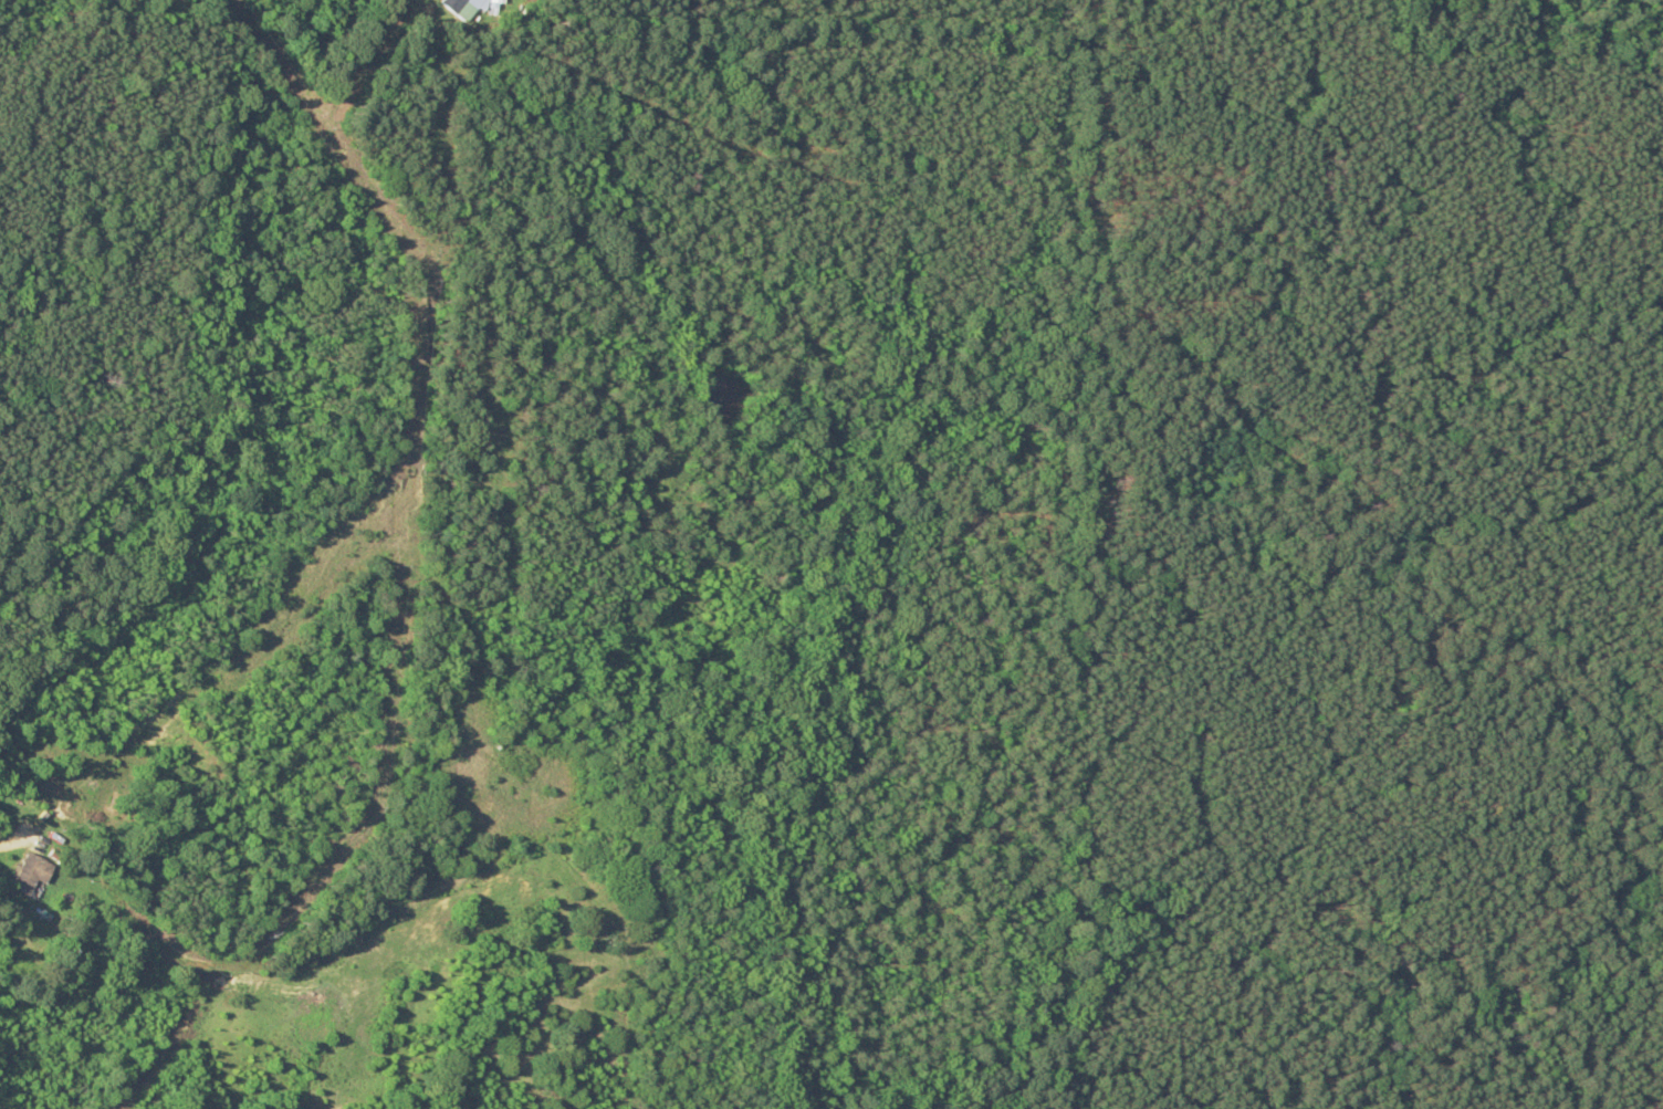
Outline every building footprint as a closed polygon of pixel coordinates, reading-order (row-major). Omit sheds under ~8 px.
[(463,7),(454,0),(427,0),(426,1),(453,21),(463,7)] [(23,896),(29,880),(40,884),(47,862),(18,852),(4,890),(23,896)]
